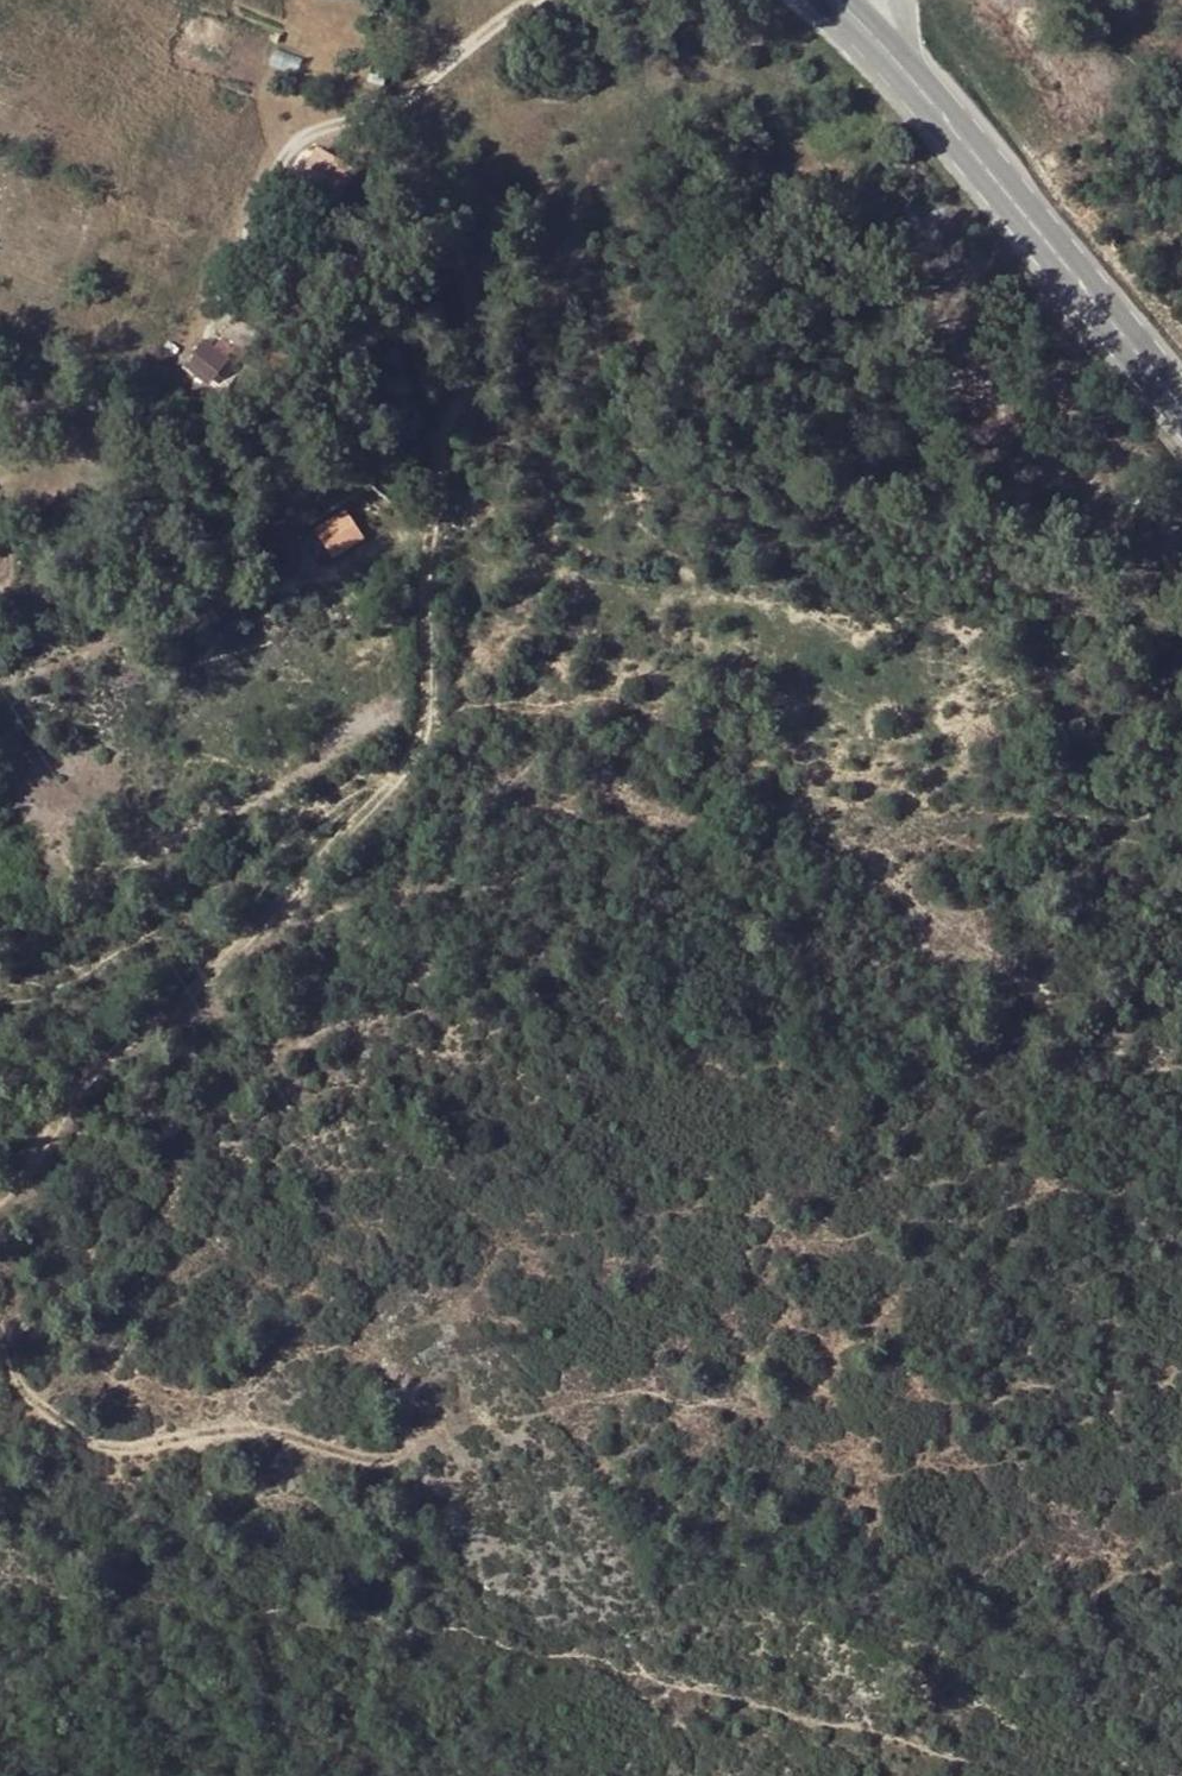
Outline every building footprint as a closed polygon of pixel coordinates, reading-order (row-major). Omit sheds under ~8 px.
[(336,179),(302,157),(271,206),(305,228),(336,179)] [(233,339),(204,314),(191,329),(210,345),(203,354),(214,362),(233,339)] [(197,363),(171,337),(150,359),(176,384),(197,363)] [(311,519),(279,537),(296,565),(327,547),(311,519)]
